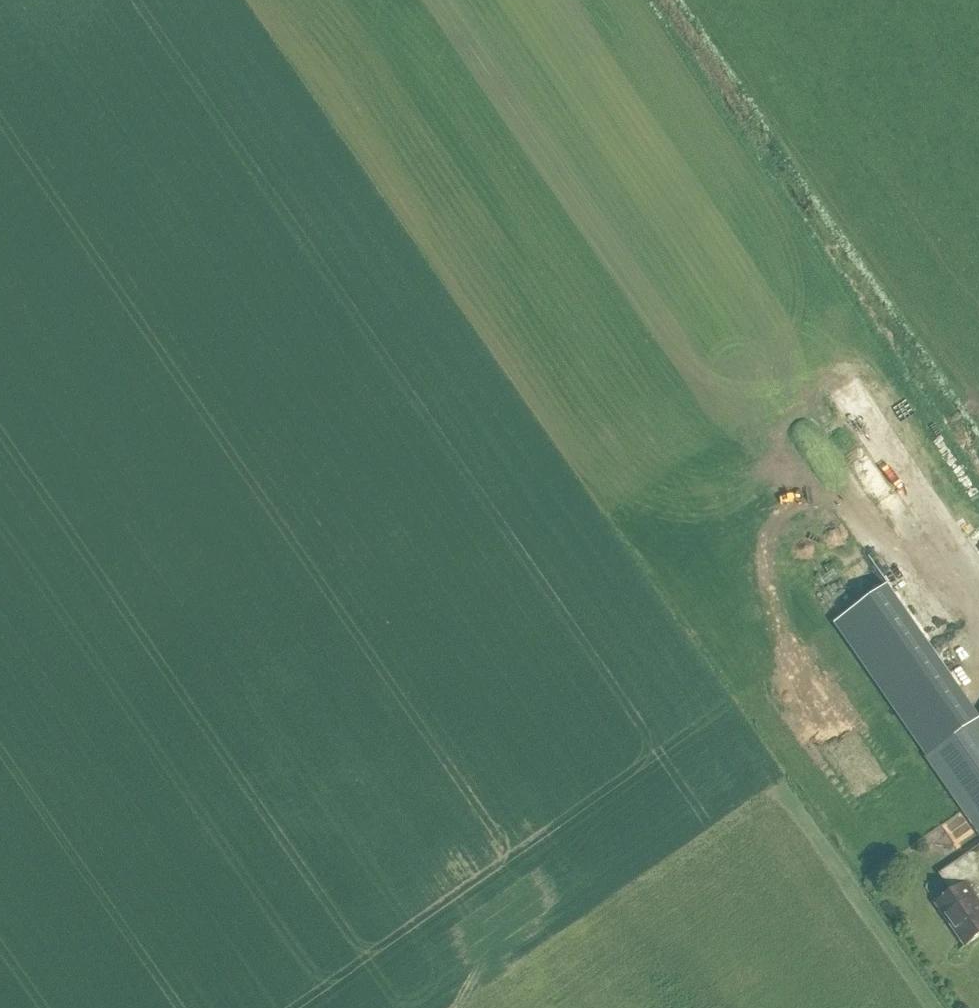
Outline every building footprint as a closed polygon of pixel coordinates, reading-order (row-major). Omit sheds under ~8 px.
[(835,626),(928,757),(968,814),(978,831),(978,717),(889,589),(835,626)] [(942,875),(954,893),(938,904),(967,946),(978,938),(978,908),(973,900),(978,896),(978,895),(976,890),(978,888),(978,849),(942,875)]
